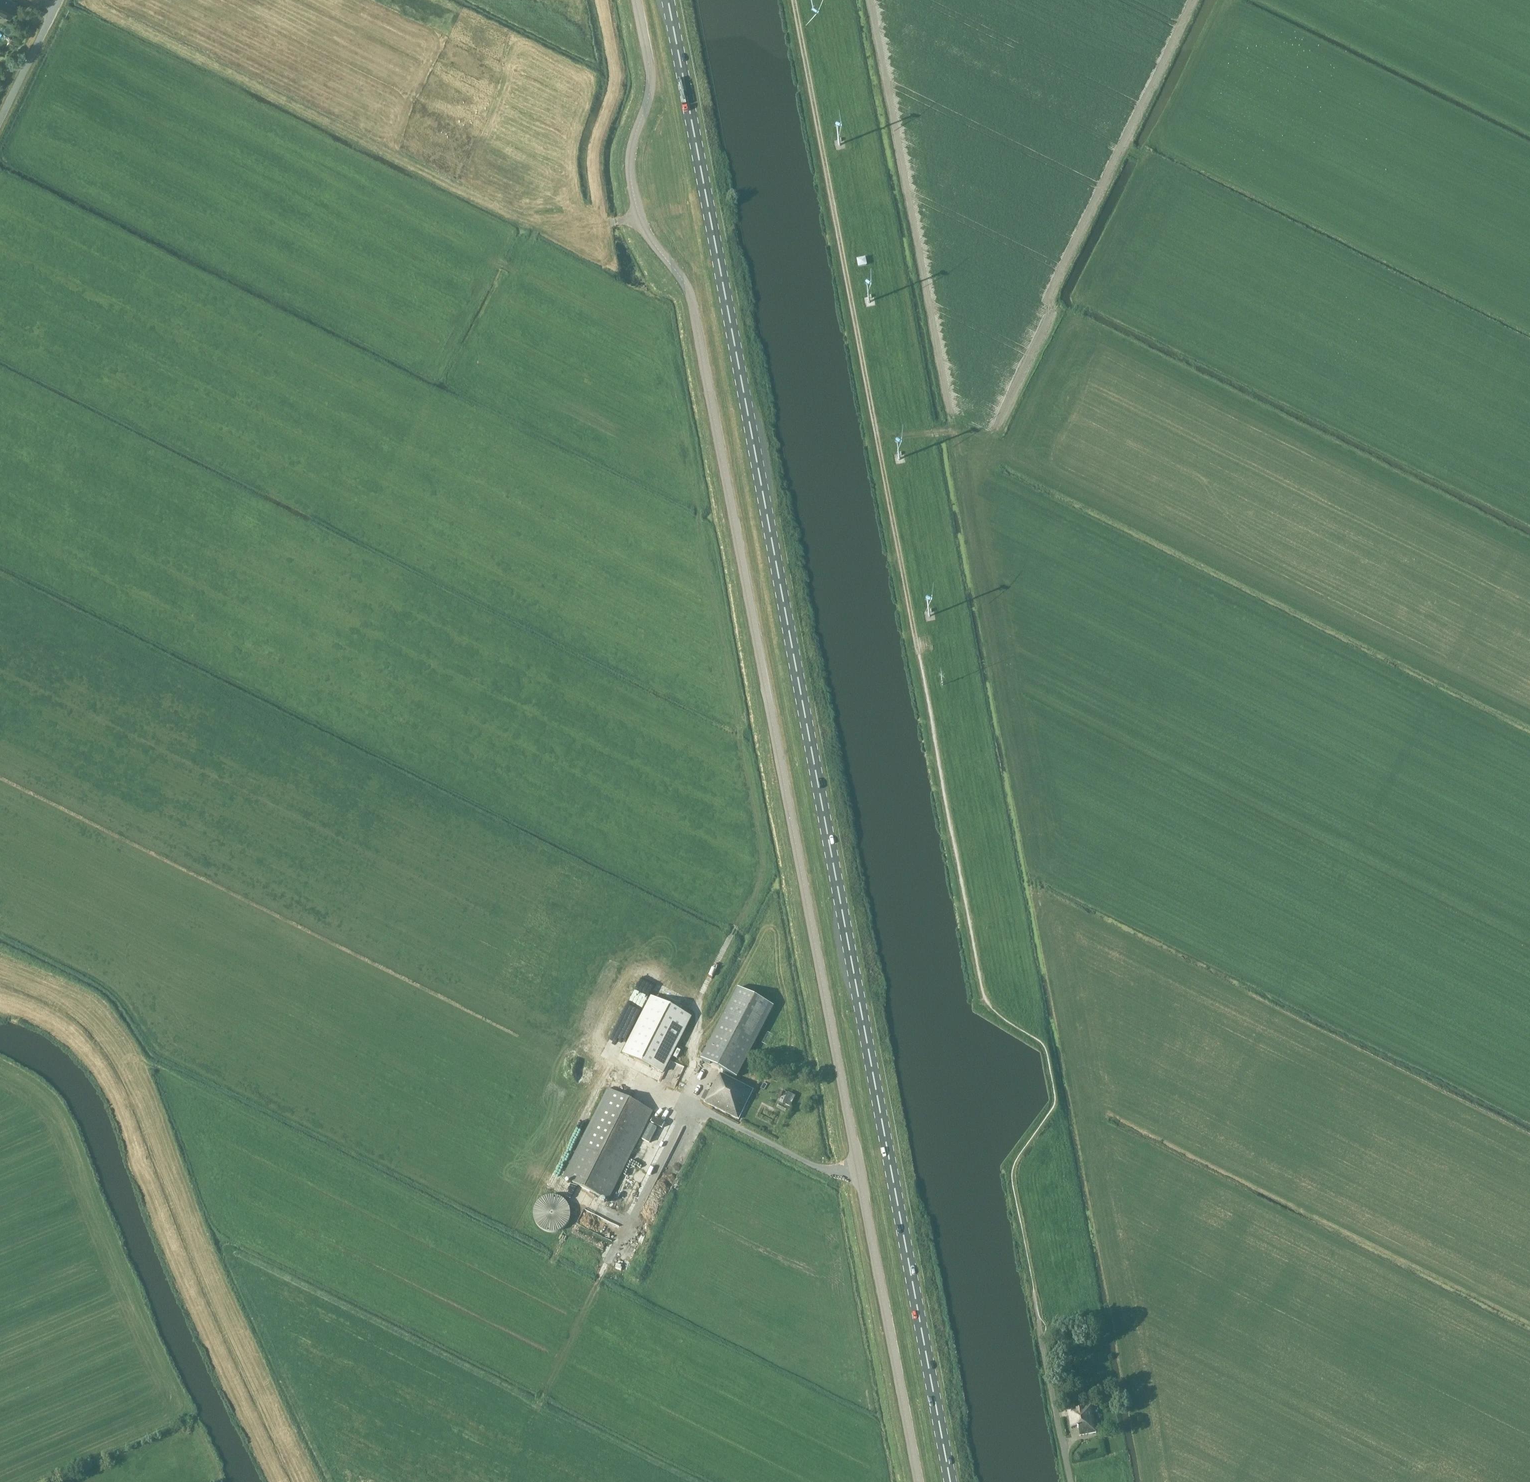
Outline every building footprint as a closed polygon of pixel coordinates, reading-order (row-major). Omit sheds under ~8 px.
[(10,19),(10,17),(12,17),(13,14),(12,13),(17,2),(13,0),(0,0),(0,14),(10,19)] [(865,258),(856,260),(858,268),(867,266),(865,258)] [(737,989),(701,1060),(737,1078),(773,1006),(737,989)] [(652,998),(624,1054),(661,1073),(690,1017),(652,998)] [(705,1101),(704,1103),(738,1120),(753,1090),(720,1074),(716,1081),(715,1080),(709,1092),(705,1090),(701,1099),(705,1101)] [(563,1177),(585,1189),(608,1200),(652,1111),(608,1088),(563,1177)] [(567,1218),(568,1215),(567,1211),(566,1208),(565,1206),(563,1203),(560,1201),(558,1200),(553,1199),(550,1199),(547,1199),(543,1201),(541,1203),(540,1205),(537,1208),(536,1211),(536,1214),(536,1217),(537,1220),(538,1223),(540,1225),(542,1227),(544,1228),(546,1230),(550,1230),(554,1230),(557,1230),(561,1228),(563,1226),(565,1224),(566,1221),(567,1218)] [(1078,1428),(1079,1428),(1080,1435),(1096,1433),(1093,1412),(1079,1415),(1077,1408),(1068,1410),(1071,1428),(1078,1427),(1078,1428)]
